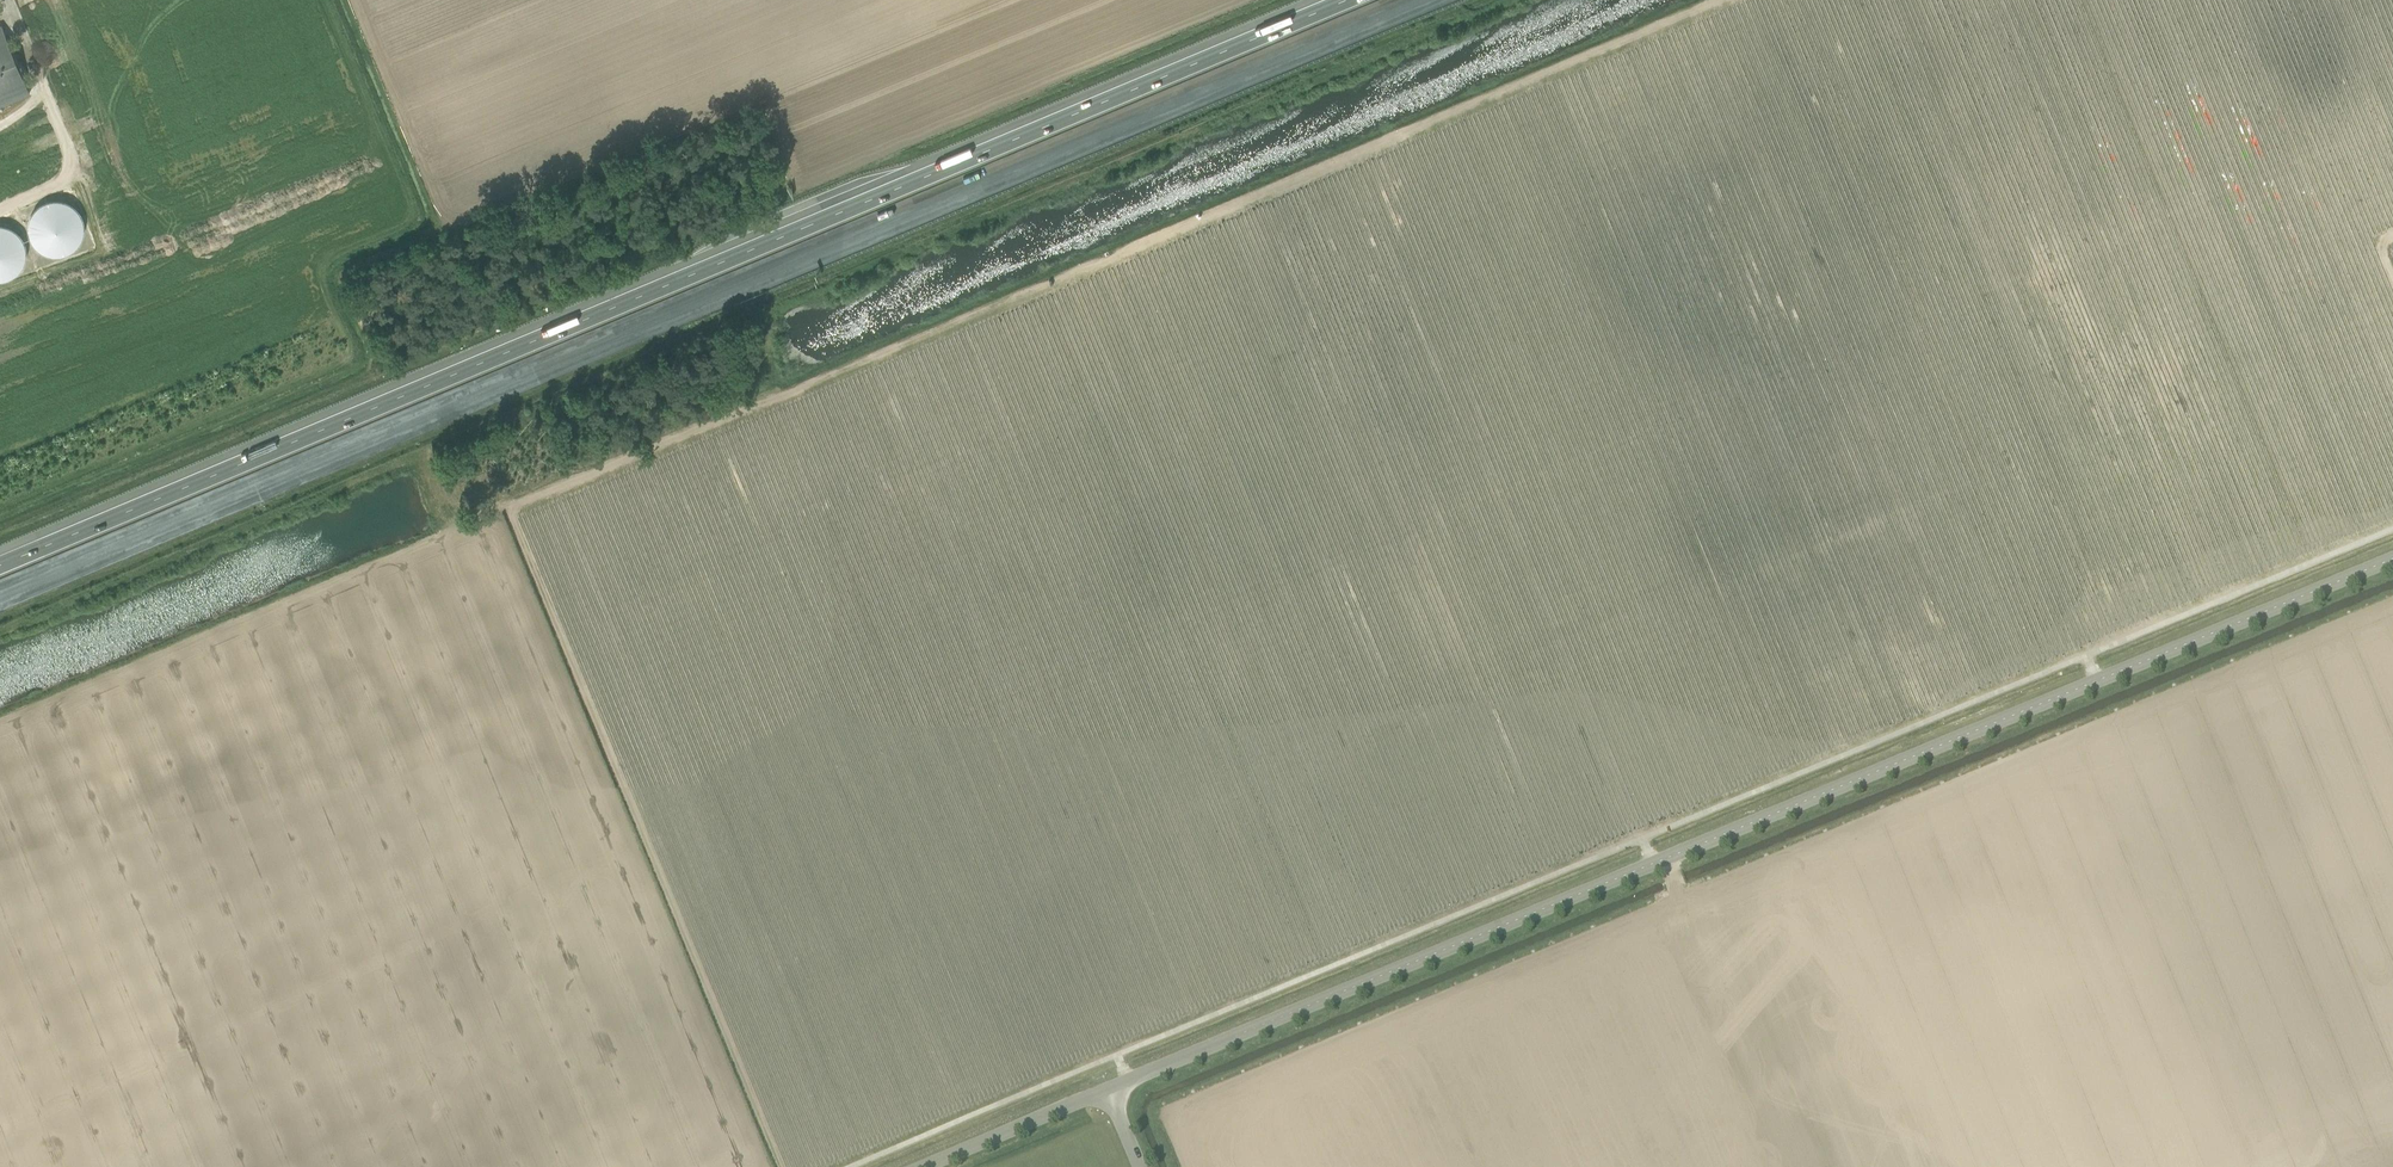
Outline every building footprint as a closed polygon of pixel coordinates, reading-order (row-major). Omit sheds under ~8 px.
[(30,93),(2,26),(0,26),(0,106),(30,93)]
